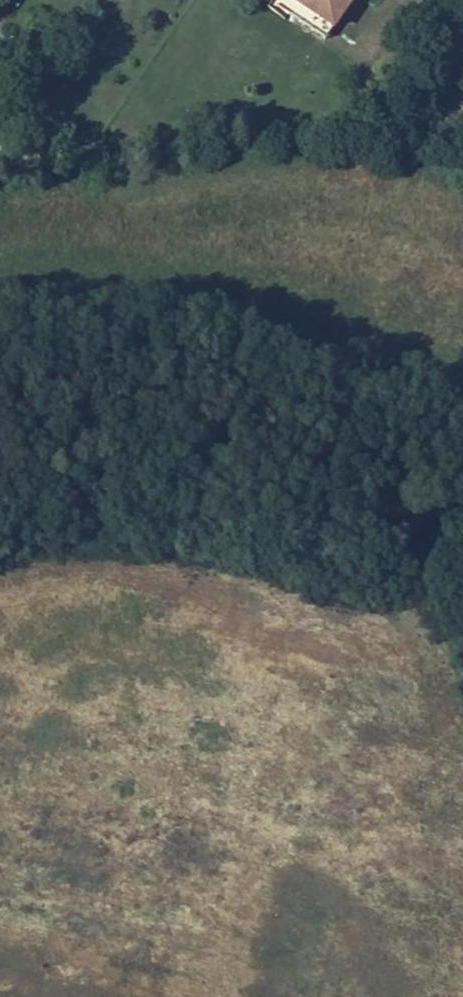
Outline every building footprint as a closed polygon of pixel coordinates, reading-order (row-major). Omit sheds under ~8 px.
[(267,2),(320,40),(331,25),(296,0),(268,0),(267,2)] [(331,25),(348,0),(296,0),(331,25)]
